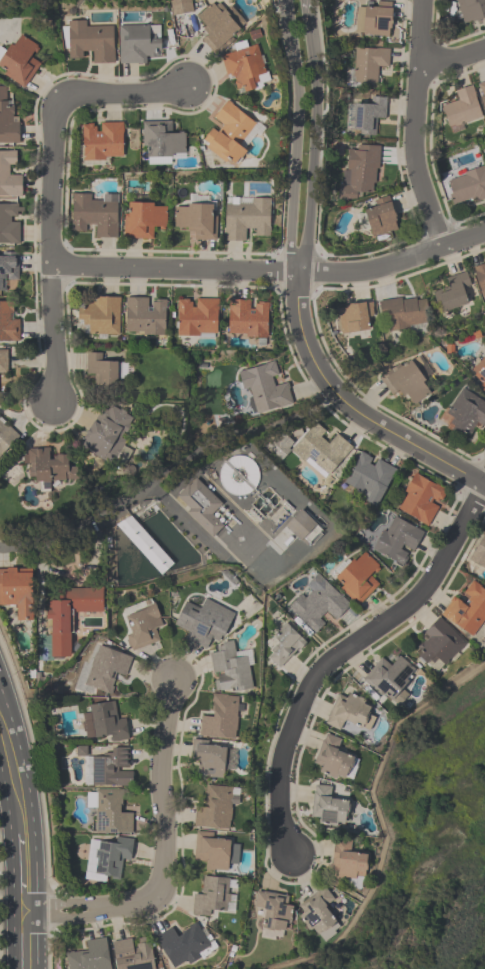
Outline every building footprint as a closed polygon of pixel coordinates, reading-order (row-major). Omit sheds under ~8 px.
[(460,25),(484,19),(484,0),(454,0),(460,25)] [(246,22),(231,5),(224,11),(216,1),(196,18),(210,34),(202,40),(215,56),(242,33),(238,29),(246,22)] [(392,7),(357,5),(356,36),(390,38),(392,7)] [(114,63),(114,29),(88,29),(87,20),(68,21),(69,61),(83,60),(82,53),(93,53),(93,64),(114,63)] [(161,25),(119,25),(119,64),(151,64),(151,55),(161,55),(161,25)] [(33,58),(40,47),(18,34),(0,65),(0,72),(26,87),(40,63),(33,58)] [(259,45),(247,48),(246,42),(235,45),(237,51),(223,55),(234,95),(271,85),(259,45)] [(354,49),(353,86),(378,86),(378,69),(389,69),(389,50),(354,49)] [(476,84),(484,113),(484,81),(476,84)] [(15,87),(0,86),(0,144),(14,144),(15,87)] [(483,120),(474,86),(455,91),(458,102),(443,106),(449,129),(483,120)] [(386,99),(371,99),(371,106),(349,106),(348,135),(377,135),(377,121),(386,121),(386,99)] [(213,119),(220,123),(203,146),(232,167),(262,125),(227,100),(213,119)] [(187,131),(175,131),(175,121),(142,121),(143,155),(152,155),(152,165),(173,165),(173,154),(187,154),(187,131)] [(124,123),(83,123),(83,162),(124,162),(124,123)] [(357,201),(357,193),(377,194),(379,148),(349,147),(348,185),(339,184),(339,200),(357,201)] [(22,175),(16,175),(16,151),(0,151),(0,197),(22,197),(22,175)] [(454,208),(484,200),(484,167),(446,178),(454,208)] [(72,229),(96,229),(96,238),(118,238),(118,202),(93,201),(94,194),(72,194),(72,229)] [(271,198),(225,198),(224,241),(247,241),(247,230),(260,230),(259,239),(271,240),(271,198)] [(390,201),(363,209),(373,238),(399,230),(390,201)] [(155,239),(155,230),(167,230),(168,203),(125,202),(124,239),(155,239)] [(217,241),(217,202),(175,202),(175,230),(193,230),(193,241),(217,241)] [(0,204),(0,244),(20,244),(20,204),(0,204)] [(19,255),(0,254),(0,292),(8,292),(8,282),(18,282),(19,255)] [(473,268),(481,297),(484,296),(484,264),(473,268)] [(464,292),(473,289),(467,272),(446,279),(449,288),(434,294),(441,314),(468,305),(464,292)] [(121,297),(91,296),(91,305),(79,305),(78,335),(120,336),(121,297)] [(126,335),(167,335),(167,298),(126,298),(126,335)] [(177,298),(177,336),(219,336),(219,298),(177,298)] [(390,331),(426,330),(426,298),(380,299),(381,324),(390,324),(390,331)] [(228,338),(269,338),(269,301),(229,301),(228,338)] [(375,319),(372,301),(337,307),(338,318),(330,319),(333,341),(369,336),(367,320),(375,319)] [(18,342),(18,302),(0,302),(0,342),(18,342)] [(87,375),(96,375),(96,390),(124,391),(124,363),(105,363),(105,353),(87,353),(87,375)] [(0,354),(0,374),(8,374),(8,354),(0,354)] [(391,397),(403,390),(412,407),(436,393),(416,358),(380,378),(391,397)] [(242,371),(253,416),(294,406),(288,384),(280,386),(274,363),(242,371)] [(472,379),(484,393),(484,366),(472,379)] [(473,443),(484,422),(484,403),(462,390),(442,426),(473,443)] [(82,449),(116,465),(138,419),(104,403),(82,449)] [(0,419),(0,459),(20,438),(0,419)] [(353,448),(337,436),(332,443),(312,427),(292,453),(328,481),(353,448)] [(77,482),(76,456),(50,457),(50,449),(27,449),(27,483),(77,482)] [(379,505),(397,471),(362,454),(344,488),(379,505)] [(447,490),(414,475),(397,513),(429,528),(447,490)] [(225,525),(214,515),(223,505),(196,479),(176,500),(213,537),(225,525)] [(423,533),(392,517),(374,552),(405,568),(423,533)] [(484,568),(484,528),(470,561),(484,568)] [(381,583),(374,576),(382,568),(363,550),(333,581),(359,606),(381,583)] [(33,571),(0,571),(0,608),(16,608),(16,622),(34,621),(33,571)] [(314,633),(331,616),(336,621),(352,605),(320,575),(288,608),(314,633)] [(470,579),(444,618),(472,638),(484,619),(484,589),(470,579)] [(62,590),(62,601),(50,601),(49,658),(70,658),(71,613),(103,613),(103,590),(62,590)] [(175,627),(191,634),(188,642),(207,650),(211,640),(221,645),(235,613),(205,600),(202,608),(185,601),(175,627)] [(164,627),(155,605),(127,616),(134,634),(126,637),(132,652),(160,642),(156,630),(164,627)] [(438,662),(445,668),(468,643),(439,616),(420,636),(426,642),(415,654),(431,668),(438,662)] [(307,642),(288,623),(272,638),(278,645),(266,657),(279,670),(307,642)] [(250,650),(235,652),(234,643),(220,644),(220,653),(212,654),(215,693),(253,690),(250,650)] [(132,655),(99,647),(94,665),(85,663),(78,688),(109,697),(115,675),(126,678),(132,655)] [(416,670),(399,655),(389,667),(380,660),(363,680),(397,708),(410,694),(402,687),(416,670)] [(325,725),(341,731),(344,722),(366,730),(376,703),(339,689),(325,725)] [(201,738),(238,739),(239,697),(214,697),(213,718),(201,718),(201,738)] [(114,702),(88,705),(92,737),(108,735),(108,743),(129,740),(127,720),(116,721),(114,702)] [(343,740),(324,733),(313,763),(321,766),(319,773),(349,784),(358,758),(339,750),(343,740)] [(226,779),(226,772),(234,772),(234,745),(192,743),(191,764),(199,764),(198,778),(226,779)] [(86,786),(132,786),(132,748),(110,748),(110,757),(86,757),(86,786)] [(333,787),(314,785),(311,817),(320,818),(320,824),(346,826),(346,818),(354,818),(356,800),(332,798),(333,787)] [(236,787),(207,786),(206,807),(195,806),(194,828),(234,830),(236,787)] [(132,834),(132,813),(122,813),(122,791),(88,791),(88,811),(97,811),(97,834),(132,834)] [(221,833),(195,832),(195,861),(205,862),(205,871),(230,872),(231,840),(221,840),(221,833)] [(131,861),(133,843),(91,839),(89,858),(96,859),(94,878),(120,881),(122,860),(131,861)] [(368,854),(352,853),(352,841),(334,840),(331,881),(366,883),(368,854)] [(194,894),(193,912),(233,916),(236,880),(204,877),(203,894),(194,894)] [(254,910),(264,911),(263,929),(291,931),(292,904),(287,904),(288,894),(255,892),(254,910)] [(301,915),(313,939),(338,926),(320,892),(301,902),(306,912),(301,915)] [(213,949),(199,923),(178,935),(173,927),(155,937),(172,968),(177,968),(213,949)] [(106,937),(85,941),(86,951),(65,954),(67,968),(111,968),(106,937)] [(116,968),(154,968),(151,939),(133,941),(132,939),(112,941),(116,968)]
